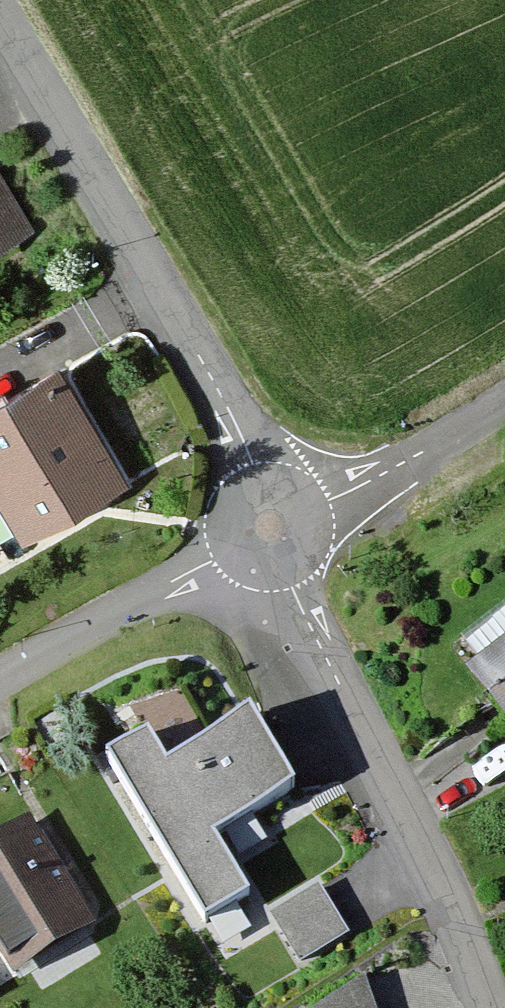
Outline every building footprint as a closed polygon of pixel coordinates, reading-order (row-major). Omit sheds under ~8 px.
[(36,232),(0,169),(0,253),(36,232)] [(0,393),(0,499),(21,536),(120,480),(55,363),(0,393)] [(473,674),(504,714),(504,648),(473,674)] [(150,731),(112,754),(209,914),(246,891),(213,836),(293,788),(250,716),(170,764),(150,731)] [(0,839),(0,944),(15,968),(88,923),(27,822),(0,839)] [(321,887),(273,915),(302,964),(350,936),(321,887)]
